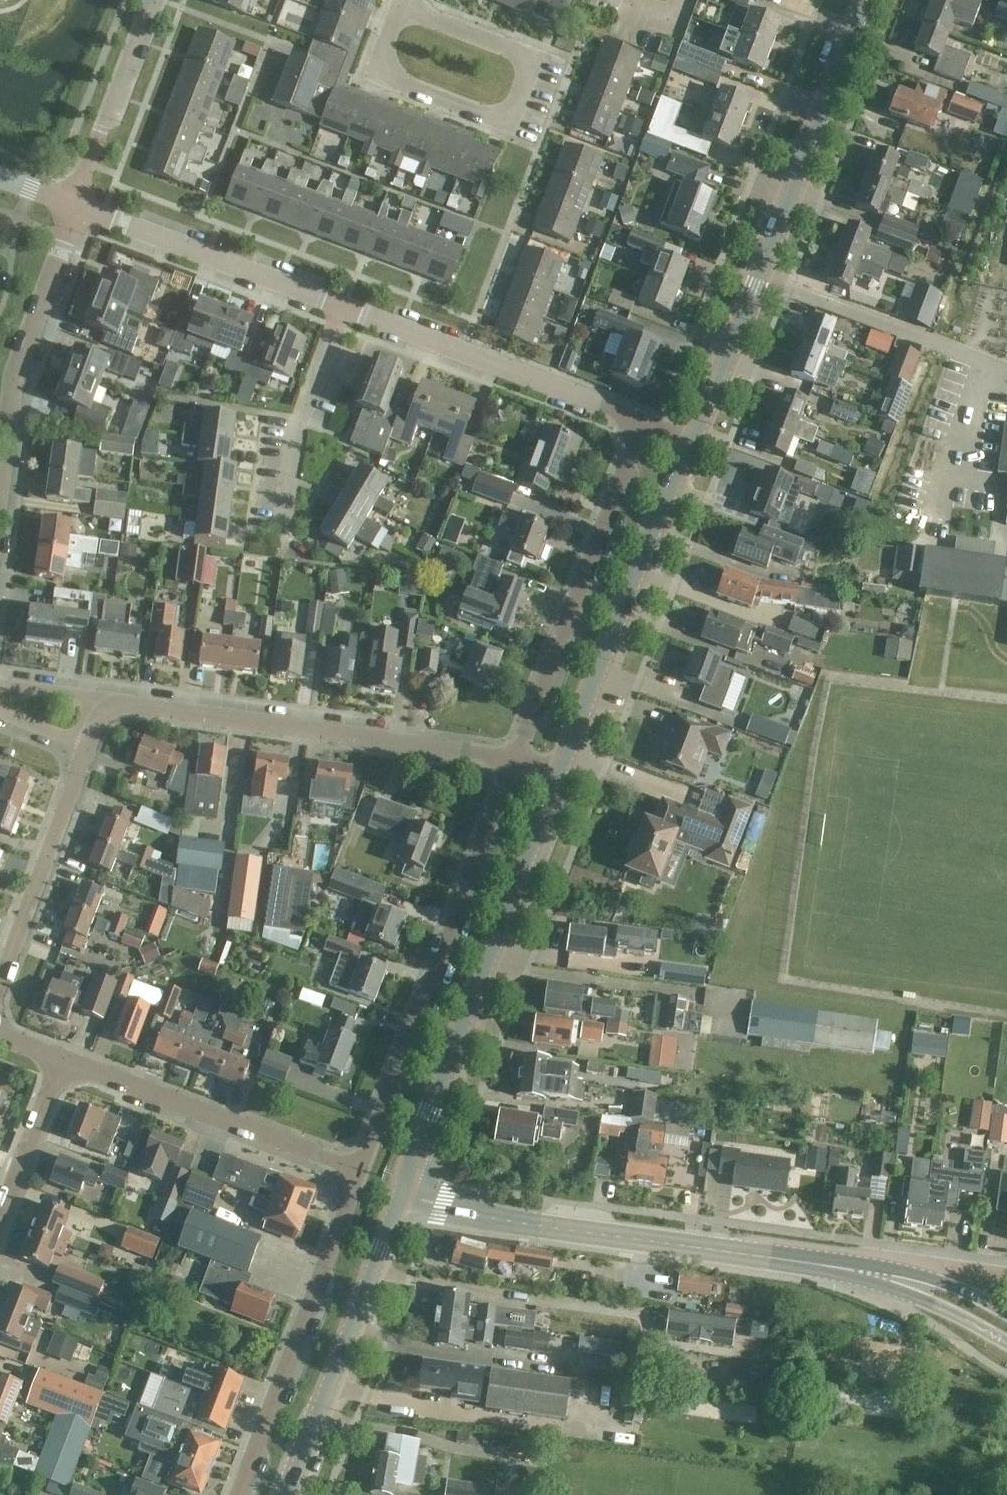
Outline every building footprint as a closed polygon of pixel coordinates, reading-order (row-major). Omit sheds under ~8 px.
[(211,0),(210,0),(210,1),(246,15),(251,0),(211,0)] [(364,32),(375,3),(366,0),(329,0),(322,17),(364,32)] [(534,16),(540,0),(509,0),(506,6),(521,11),(524,8),(535,12),(533,16),(534,16)] [(534,16),(548,22),(551,18),(562,22),(560,26),(561,27),(572,0),(540,0),(534,16)] [(737,5),(732,19),(727,32),(728,32),(741,37),(772,48),(781,24),(762,17),(751,13),(752,9),(747,8),(750,0),(725,0),(737,5)] [(949,35),(954,22),(972,29),(981,7),(963,0),(957,0),(954,8),(934,0),(924,26),(949,35)] [(1001,2),(996,18),(1006,22),(1006,4),(1001,2)] [(312,46),(353,61),(364,32),(322,17),(313,40),(314,40),(312,46)] [(934,73),(953,80),(961,83),(971,57),(945,47),(949,35),(924,26),(915,50),(939,60),(934,73)] [(198,49),(193,61),(224,72),(234,45),(199,31),(198,32),(199,32),(193,46),(198,49)] [(727,32),(717,59),(726,62),(727,59),(762,73),(772,48),(741,37),(727,32)] [(598,72),(631,82),(640,56),(605,43),(599,58),(603,61),(598,72)] [(672,47),(661,43),(657,54),(668,58),(672,47)] [(246,44),(246,45),(243,53),(258,59),(261,50),(246,44)] [(312,46),(306,61),(292,56),(274,103),(313,118),(329,75),(346,81),(353,61),(312,46)] [(655,57),(651,70),(664,75),(669,62),(655,57)] [(183,72),(178,87),(213,100),(224,72),(193,61),(189,73),(183,72)] [(721,75),(699,66),(694,79),(716,87),(721,75)] [(592,88),(588,99),(620,109),(631,82),(598,72),(594,70),(589,86),(592,88)] [(343,87),(346,81),(329,75),(313,118),(323,121),(321,126),(349,137),(365,95),(343,87)] [(971,83),(966,95),(989,104),(993,92),(971,83)] [(172,117),(202,128),(213,100),(178,87),(172,102),(177,105),(172,117)] [(642,90),(637,103),(651,108),(656,95),(642,90)] [(711,115),(742,127),(751,103),(720,91),(711,115)] [(890,115),(909,122),(934,131),(947,96),(935,91),(930,105),(899,93),(890,115)] [(244,97),(232,93),(228,105),(239,109),(244,97)] [(349,137),(366,143),(361,155),(372,160),(377,147),(376,147),(392,105),(365,95),(349,137)] [(948,114),(970,122),(976,105),(954,96),(948,114)] [(582,115),(578,126),(574,125),(573,126),(609,139),(620,109),(588,99),(584,98),(578,113),(582,115)] [(419,116),(392,105),(376,147),(377,147),(394,154),(389,166),(400,171),(405,158),(403,157),(419,116)] [(742,127),(711,115),(702,140),(732,151),(742,127)] [(447,126),(419,116),(403,157),(405,158),(421,164),(416,176),(427,181),(432,168),(431,168),(447,126)] [(162,128),(157,143),(204,161),(207,151),(195,147),(200,136),(213,138),(215,133),(202,128),(172,117),(168,128),(162,128)] [(628,117),(622,134),(637,140),(644,123),(628,117)] [(474,136),(447,126),(431,168),(432,168),(458,178),(472,143),(474,136)] [(691,153),(696,140),(674,132),(670,144),(691,153)] [(641,153),(665,162),(671,148),(647,138),(641,153)] [(204,161),(157,143),(162,145),(157,156),(152,155),(147,170),(146,169),(146,170),(181,184),(189,163),(202,166),(204,161)] [(472,143),(458,178),(486,189),(499,153),(498,153),(497,157),(486,152),(486,148),(472,143)] [(617,145),(615,151),(631,157),(633,151),(617,145)] [(559,175),(591,187),(601,159),(566,146),(560,161),(564,164),(559,175)] [(877,150),(866,179),(908,195),(934,205),(937,199),(929,196),(932,190),(911,182),(910,186),(893,179),(901,159),(877,150)] [(906,165),(925,172),(930,160),(911,153),(906,165)] [(659,228),(683,237),(687,238),(688,236),(699,240),(714,199),(699,193),(709,169),(674,156),(668,173),(687,180),(684,187),(675,184),(659,228)] [(346,171),(350,160),(341,157),(337,167),(346,171)] [(953,160),(950,167),(959,171),(962,163),(953,160)] [(257,207),(269,176),(240,165),(226,201),(228,202),(228,201),(242,207),(245,202),(257,207)] [(269,176),(257,207),(268,211),(268,217),(283,222),(297,187),(301,175),(291,171),(287,183),(275,179),(277,166),(273,165),(269,176)] [(629,170),(618,166),(613,179),(624,183),(629,170)] [(376,174),(368,171),(365,178),(373,181),(376,174)] [(591,187),(559,175),(555,173),(550,189),(553,191),(549,202),(580,214),(591,187)] [(903,208),(908,195),(866,179),(855,208),(886,219),(892,204),(903,208)] [(194,189),(194,190),(206,194),(209,185),(198,180),(194,189)] [(966,180),(962,190),(972,194),(976,185),(966,180)] [(392,188),(400,191),(403,184),(395,181),(392,188)] [(297,187),(283,222),(297,228),(300,223),(313,228),(324,197),(297,187)] [(438,192),(434,203),(445,207),(449,196),(438,192)] [(619,199),(605,194),(600,208),(614,213),(619,199)] [(324,197),(313,228),(324,232),(323,237),(338,243),(352,208),(324,197)] [(447,208),(455,211),(459,200),(451,197),(447,208)] [(405,199),(401,208),(412,212),(415,203),(405,199)] [(569,242),(580,214),(549,202),(545,201),(539,216),(543,218),(539,229),(535,228),(534,229),(569,242)] [(631,205),(618,210),(624,227),(637,223),(631,205)] [(352,208),(338,243),(353,249),(356,244),(368,249),(380,218),(352,208)] [(947,212),(941,228),(961,236),(967,219),(947,212)] [(380,218),(368,249),(379,253),(379,258),(394,264),(407,229),(380,218)] [(915,241),(919,232),(886,219),(882,228),(915,241)] [(589,220),(584,234),(600,240),(605,225),(595,222),(589,220)] [(849,225),(838,253),(879,269),(884,271),(888,272),(902,278),(908,262),(893,256),(867,246),(871,234),(867,232),(849,225)] [(917,241),(915,241),(882,228),(879,237),(878,236),(877,240),(912,254),(917,241)] [(408,270),(411,265),(423,270),(435,239),(407,229),(394,264),(408,270)] [(688,267),(670,260),(661,257),(665,245),(633,233),(628,246),(644,253),(640,263),(653,268),(649,280),(679,291),(688,267)] [(435,239),(423,270),(434,274),(434,280),(449,286),(463,250),(435,239)] [(605,246),(600,260),(611,264),(616,249),(605,246)] [(929,249),(925,262),(938,266),(942,253),(929,249)] [(552,290),(562,263),(526,250),(521,265),(523,267),(520,278),(552,290)] [(879,269),(838,253),(827,282),(850,291),(857,270),(876,277),(879,269)] [(580,269),(577,278),(584,281),(588,272),(580,269)] [(151,303),(152,301),(159,282),(131,271),(127,283),(104,275),(94,301),(125,313),(131,295),(151,303)] [(514,295),(510,306),(542,318),(552,290),(520,278),(516,277),(510,292),(514,295)] [(639,304),(651,308),(670,315),(679,291),(649,280),(639,304)] [(942,296),(930,291),(916,286),(903,320),(929,330),(942,296)] [(614,292),(609,305),(630,313),(635,300),(614,292)] [(565,297),(562,306),(576,311),(579,302),(565,297)] [(125,313),(94,301),(85,326),(107,334),(103,344),(129,354),(136,337),(118,330),(125,313)] [(213,344),(225,311),(201,303),(192,328),(180,323),(170,350),(189,357),(196,338),(213,344)] [(510,306),(506,304),(500,320),(504,322),(500,333),(496,332),(495,333),(531,346),(542,318),(510,306)] [(252,322),(225,311),(213,344),(230,351),(223,369),(245,377),(255,352),(242,347),(252,322)] [(626,339),(612,377),(642,388),(650,368),(647,367),(653,351),(656,352),(657,349),(638,342),(643,329),(600,313),(594,327),(626,339)] [(802,347),(844,363),(846,355),(833,350),(835,343),(830,341),(836,327),(813,318),(802,347)] [(557,327),(554,336),(564,340),(567,331),(557,327)] [(161,328),(149,363),(160,367),(166,350),(167,351),(174,333),(161,328)] [(267,356),(255,352),(245,377),(268,386),(273,373),(291,379),(305,342),(277,331),(267,356)] [(871,332),(865,347),(888,356),(894,341),(871,332)] [(802,347),(791,376),(810,383),(815,384),(833,391),(844,363),(802,347)] [(888,378),(908,386),(920,356),(899,348),(888,378)] [(76,350),(66,376),(97,388),(104,370),(121,377),(128,358),(108,351),(105,361),(76,350)] [(576,356),(566,352),(559,370),(570,373),(576,356)] [(386,449),(390,438),(394,427),(382,423),(403,370),(375,359),(356,407),(364,410),(350,445),(383,457),(386,449)] [(163,375),(159,386),(171,391),(175,380),(163,375)] [(97,388),(66,376),(56,401),(80,409),(75,421),(101,431),(109,412),(90,405),(97,388)] [(203,378),(198,392),(211,397),(217,383),(203,378)] [(890,380),(877,417),(885,420),(896,424),(897,425),(911,388),(890,380)] [(400,413),(394,427),(390,438),(410,446),(417,427),(433,433),(448,395),(423,385),(410,417),(400,413)] [(841,390),(836,402),(861,411),(865,399),(841,390)] [(785,393),(774,421),(816,437),(819,429),(800,422),(807,402),(785,393)] [(475,406),(448,395),(433,433),(450,439),(442,459),(464,467),(473,442),(462,437),(475,406)] [(836,402),(830,417),(855,426),(861,411),(836,402)] [(183,426),(182,435),(232,442),(236,417),(204,413),(202,429),(183,426)] [(813,445),(816,437),(774,421),(763,451),(786,459),(794,438),(813,445)] [(1005,425),(998,474),(1006,475),(1006,425),(1005,425)] [(525,461),(517,483),(546,494),(551,481),(564,486),(570,471),(567,470),(577,442),(580,443),(581,442),(546,429),(533,464),(525,461)] [(142,443),(141,456),(157,457),(160,434),(146,431),(142,443)] [(229,467),(232,442),(182,435),(180,446),(199,449),(197,464),(205,466),(229,467)] [(101,437),(99,454),(131,458),(133,441),(101,437)] [(870,438),(864,452),(879,459),(886,445),(870,438)] [(821,443),(816,455),(831,461),(836,449),(821,443)] [(79,451),(74,450),(54,447),(50,475),(76,479),(77,478),(93,480),(95,467),(92,466),(94,455),(79,453),(79,451)] [(386,449),(381,462),(394,464),(396,451),(386,449)] [(482,460),(480,463),(480,466),(482,469),(484,471),(487,472),(490,471),(493,469),(494,466),(494,463),(493,460),(490,458),(487,457),(484,458),(482,460)] [(794,473),(814,480),(818,469),(798,461),(794,473)] [(178,476),(177,486),(233,494),(237,468),(229,467),(205,466),(203,479),(178,476)] [(347,491),(389,515),(394,507),(378,498),(386,484),(378,479),(360,469),(347,491)] [(801,493),(820,500),(825,488),(799,479),(798,483),(766,471),(750,513),(776,523),(781,510),(793,514),(801,493)] [(509,508),(517,487),(480,473),(472,494),(509,508)] [(76,479),(50,475),(47,500),(73,504),(73,503),(88,505),(90,494),(75,492),(76,479)] [(229,520),(233,494),(177,486),(177,487),(183,488),(181,497),(189,498),(188,513),(180,512),(179,513),(229,520)] [(446,487),(441,490),(439,495),(440,500),(446,502),(451,500),(453,495),(451,490),(446,487)] [(347,491),(334,513),(376,538),(381,529),(365,520),(372,507),(388,516),(389,515),(347,491)] [(125,521),(129,496),(97,492),(94,517),(125,521)] [(873,503),(866,500),(858,497),(848,525),(863,531),(873,503)] [(128,511),(125,538),(140,539),(143,513),(128,511)] [(229,520),(179,513),(178,522),(196,525),(194,541),(226,545),(229,520)] [(348,551),(355,538),(370,547),(376,538),(334,513),(321,535),(331,541),(325,551),(339,559),(345,549),(348,551)] [(546,547),(542,546),(548,531),(523,521),(522,524),(505,518),(501,528),(518,534),(506,564),(521,569),(525,557),(536,561),(537,559),(541,560),(546,547)] [(71,524),(64,523),(44,520),(40,549),(97,557),(98,546),(69,542),(71,524)] [(803,544),(783,536),(764,529),(760,539),(742,532),(734,556),(767,569),(771,557),(795,566),(803,544)] [(450,531),(445,543),(457,548),(460,540),(457,534),(450,531)] [(807,533),(805,543),(815,546),(818,536),(807,533)] [(424,535),(415,550),(427,557),(436,542),(424,535)] [(919,593),(920,593),(925,594),(952,597),(954,598),(959,598),(996,604),(1006,605),(1006,570),(1005,570),(1005,564),(1000,564),(992,562),(994,546),(957,540),(955,557),(925,552),(925,554),(922,572),(922,576),(919,593)] [(118,559),(120,547),(101,544),(99,557),(118,559)] [(120,559),(120,562),(136,564),(138,547),(122,545),(122,546),(120,559)] [(176,556),(181,557),(183,547),(162,545),(160,559),(174,561),(176,556)] [(443,547),(437,561),(459,570),(464,556),(443,547)] [(97,557),(40,549),(36,577),(63,581),(65,569),(81,572),(82,566),(105,569),(106,559),(97,558),(97,557)] [(191,550),(186,585),(201,587),(205,552),(191,550)] [(905,551),(902,574),(918,577),(921,553),(905,551)] [(459,620),(491,632),(494,625),(510,631),(525,590),(500,580),(505,567),(478,557),(473,571),(477,573),(459,620)] [(753,600),(813,609),(839,613),(841,600),(815,596),(816,585),(802,584),(801,586),(761,584),(728,571),(718,597),(750,609),(753,600)] [(345,577),(329,580),(332,597),(348,594),(345,577)] [(900,583),(898,583),(885,581),(883,590),(898,592),(900,583)] [(87,633),(87,630),(92,596),(76,594),(56,591),(54,604),(46,603),(45,611),(31,609),(27,643),(61,648),(63,629),(87,633)] [(92,596),(87,630),(99,631),(96,652),(138,658),(141,634),(129,632),(132,609),(106,606),(107,598),(92,596)] [(282,603),(281,612),(290,614),(290,613),(294,613),(295,606),(292,605),(292,604),(282,603)] [(324,604),(311,603),(307,633),(320,635),(320,634),(323,612),(324,604)] [(156,660),(181,664),(184,635),(175,634),(178,609),(153,606),(150,633),(159,634),(156,660)] [(325,612),(323,612),(320,634),(321,634),(320,636),(333,638),(336,607),(326,606),(325,612)] [(405,614),(404,614),(399,649),(413,651),(419,612),(405,611),(405,614)] [(224,626),(234,627),(236,615),(225,613),(224,626)] [(793,639),(776,633),(758,626),(756,630),(712,614),(703,638),(747,655),(752,641),(787,655),(793,639)] [(236,615),(234,627),(244,628),(246,616),(236,615)] [(290,617),(275,615),(274,625),(289,627),(290,617)] [(273,619),(263,618),(260,638),(270,639),(273,619)] [(792,621),(787,633),(814,643),(818,631),(792,621)] [(396,693),(399,674),(401,663),(393,662),(397,634),(373,631),(367,673),(368,673),(368,672),(373,673),(371,690),(396,693)] [(466,634),(463,643),(477,648),(480,639),(466,634)] [(282,635),(279,657),(276,677),(301,680),(306,638),(282,635)] [(328,653),(327,663),(324,683),(351,687),(357,640),(342,638),(340,654),(328,653)] [(203,639),(202,647),(200,667),(229,670),(232,643),(203,639)] [(800,640),(798,646),(819,653),(821,647),(800,640)] [(887,640),(884,659),(910,663),(912,644),(887,640)] [(232,643),(229,670),(257,674),(260,646),(232,643)] [(477,650),(459,643),(455,654),(472,661),(464,680),(488,689),(500,657),(478,649),(477,650)] [(440,651),(425,649),(422,673),(436,675),(440,651)] [(697,653),(686,681),(704,688),(698,704),(721,712),(722,710),(734,676),(735,674),(733,673),(717,667),(719,662),(716,660),(697,653)] [(734,690),(742,693),(748,696),(756,672),(743,667),(734,690)] [(797,668),(792,681),(812,688),(817,675),(797,668)] [(813,694),(788,684),(786,692),(810,701),(811,698),(813,694)] [(661,765),(680,772),(697,779),(708,752),(722,757),(730,736),(674,715),(665,737),(671,739),(661,765)] [(717,722),(714,729),(726,733),(728,726),(717,722)] [(775,744),(788,749),(794,733),(781,728),(775,744)] [(760,741),(753,738),(748,749),(755,752),(760,741)] [(186,797),(188,784),(191,764),(182,761),(184,758),(172,754),(173,751),(145,741),(136,765),(165,776),(169,765),(175,768),(167,790),(186,797)] [(219,805),(224,772),(227,752),(202,749),(194,802),(219,805)] [(258,757),(255,778),(252,801),(274,804),(277,781),(286,782),(289,761),(258,757)] [(310,803),(325,805),(342,808),(341,811),(354,813),(354,810),(357,790),(349,789),(352,770),(320,765),(317,787),(312,786),(310,803)] [(20,813),(29,789),(25,788),(29,777),(12,770),(12,771),(0,766),(0,779),(7,781),(0,801),(0,805),(20,813)] [(767,804),(774,787),(758,781),(751,797),(767,804)] [(141,788),(135,797),(144,803),(150,794),(141,788)] [(729,793),(727,797),(755,808),(756,803),(729,793)] [(289,797),(288,813),(297,814),(299,798),(289,797)] [(379,800),(372,818),(368,827),(406,841),(397,866),(406,870),(403,876),(419,882),(438,834),(413,825),(418,815),(379,800)] [(730,872),(754,810),(729,801),(720,823),(663,801),(654,825),(646,822),(627,870),(644,877),(640,885),(652,890),(656,881),(657,882),(673,841),(707,855),(704,862),(730,872)] [(0,805),(0,833),(11,837),(20,813),(0,805)] [(759,807),(756,814),(766,817),(768,811),(759,807)] [(134,823),(168,836),(173,820),(142,808),(137,820),(135,819),(134,823)] [(107,819),(98,842),(122,851),(131,827),(129,826),(133,816),(115,809),(111,820),(107,819)] [(183,830),(199,832),(201,820),(185,817),(183,830)] [(176,890),(178,891),(188,892),(190,879),(215,882),(216,871),(222,872),(225,847),(183,841),(176,890)] [(98,842),(89,867),(108,874),(113,875),(117,862),(136,869),(137,868),(147,872),(150,863),(137,857),(121,851),(122,851),(98,842)] [(141,847),(137,857),(150,863),(151,863),(152,862),(159,865),(163,856),(141,847)] [(236,857),(227,919),(254,923),(264,861),(236,857)] [(266,928),(306,934),(315,875),(275,869),(266,928)] [(351,933),(376,942),(394,949),(405,920),(378,910),(385,890),(335,871),(328,891),(362,903),(351,933)] [(82,885),(73,909),(96,917),(105,893),(82,885)] [(171,909),(208,923),(210,903),(178,891),(176,890),(174,890),(171,909)] [(155,907),(145,934),(158,939),(168,912),(155,907)] [(87,941),(96,917),(73,909),(64,933),(68,934),(63,946),(81,952),(86,941),(87,941)] [(116,914),(113,925),(126,929),(130,919),(116,914)] [(123,939),(126,929),(113,925),(109,935),(123,939)] [(571,928),(568,953),(602,958),(603,948),(617,949),(653,954),(655,934),(639,932),(638,936),(617,933),(617,934),(605,932),(591,930),(571,928)] [(673,932),(662,931),(661,941),(672,942),(673,932)] [(122,945),(140,951),(146,965),(161,959),(154,944),(141,950),(145,938),(127,932),(122,945)] [(692,937),(691,946),(698,947),(700,938),(692,937)] [(367,965),(361,962),(357,961),(361,950),(330,938),(324,951),(341,958),(336,973),(331,985),(351,992),(350,994),(356,996),(374,1003),(386,972),(367,965)] [(83,982),(82,981),(63,974),(59,986),(52,983),(41,1012),(67,1022),(73,1006),(83,1010),(81,1014),(103,1022),(120,977),(103,971),(101,977),(96,975),(88,997),(78,994),(83,982)] [(135,981),(124,977),(116,997),(128,1001),(135,981)] [(227,985),(215,992),(221,1004),(234,997),(227,985)] [(609,1019),(608,1024),(628,1027),(630,1012),(615,1010),(616,1004),(594,1001),(593,1003),(582,1001),(583,989),(549,985),(546,1010),(609,1019)] [(181,992),(168,987),(158,1015),(170,1020),(181,992)] [(660,996),(655,1029),(690,1034),(695,1001),(660,996)] [(126,1010),(121,1021),(114,1040),(135,1048),(146,1017),(144,1017),(151,1000),(143,997),(140,1005),(131,1002),(128,1011),(126,1010)] [(194,1017),(193,1019),(205,1024),(212,1003),(200,999),(194,1017)] [(343,1015),(342,1019),(336,1034),(331,1032),(324,1050),(308,1044),(301,1064),(326,1073),(326,1071),(342,1076),(355,1041),(349,1039),(360,1009),(335,1000),(331,1010),(343,1015)] [(265,1001),(261,1014),(271,1018),(275,1004),(265,1001)] [(747,1035),(763,1038),(761,1049),(809,1056),(811,1045),(873,1054),(874,1050),(888,1052),(891,1035),(876,1033),(878,1022),(752,1003),(747,1035)] [(153,1055),(175,1063),(183,1041),(185,1042),(191,1029),(191,1027),(193,1019),(194,1017),(184,1013),(177,1028),(166,1024),(163,1034),(162,1033),(153,1055)] [(603,1044),(604,1034),(604,1027),(537,1018),(533,1045),(569,1050),(569,1046),(576,1047),(577,1036),(581,1036),(580,1041),(603,1044)] [(230,1021),(222,1041),(234,1045),(238,1033),(241,1025),(230,1021)] [(627,1038),(628,1027),(608,1024),(606,1035),(627,1038)] [(183,1041),(175,1063),(197,1071),(205,1049),(206,1050),(212,1034),(200,1030),(199,1032),(191,1029),(185,1042),(183,1041)] [(248,1037),(238,1033),(234,1045),(243,1049),(248,1037)] [(913,1034),(910,1055),(944,1060),(947,1039),(913,1034)] [(205,1049),(197,1071),(219,1080),(228,1058),(205,1049)] [(228,1058),(219,1080),(241,1088),(250,1066),(228,1058)] [(264,1058),(258,1075),(284,1084),(290,1067),(264,1058)] [(522,1058),(519,1078),(583,1087),(584,1082),(577,1080),(578,1069),(563,1067),(550,1065),(551,1062),(542,1060),(522,1058)] [(604,1078),(605,1065),(588,1063),(584,1075),(604,1078)] [(546,1096),(574,1100),(584,1102),(585,1091),(582,1090),(583,1087),(519,1078),(517,1097),(545,1101),(546,1096)] [(995,1091),(1003,1092),(1006,1088),(1006,1079),(997,1078),(995,1091)] [(658,1097),(633,1094),(629,1121),(655,1125),(658,1097)] [(974,1103),(970,1131),(988,1133),(992,1105),(974,1103)] [(802,1105),(800,1115),(811,1117),(812,1107),(802,1105)] [(115,1138),(122,1120),(105,1114),(104,1116),(80,1107),(74,1123),(115,1138)] [(519,1117),(501,1114),(496,1140),(533,1146),(535,1132),(543,1133),(542,1138),(560,1141),(562,1126),(576,1128),(578,1114),(545,1109),(543,1118),(520,1114),(519,1117)] [(882,1112),(880,1123),(895,1125),(897,1115),(882,1112)] [(993,1115),(989,1143),(1006,1146),(1006,1118),(993,1115)] [(625,1182),(644,1185),(652,1128),(628,1125),(629,1121),(603,1117),(600,1137),(619,1139),(620,1135),(626,1135),(624,1153),(629,1154),(625,1182)] [(115,1138),(74,1123),(68,1138),(87,1146),(86,1148),(107,1157),(115,1138)] [(690,1133),(652,1128),(644,1185),(664,1188),(668,1159),(661,1158),(664,1137),(689,1140),(690,1133)] [(895,1155),(907,1156),(910,1131),(899,1130),(895,1155)] [(133,1134),(129,1144),(138,1147),(142,1138),(133,1134)] [(168,1161),(176,1164),(184,1146),(154,1134),(138,1175),(159,1183),(168,1161)] [(133,1161),(138,1147),(129,1144),(124,1158),(133,1161)] [(807,1167),(826,1169),(829,1152),(810,1149),(807,1167)] [(785,1193),(788,1174),(789,1164),(739,1157),(740,1152),(723,1150),(720,1175),(735,1177),(733,1186),(785,1193)] [(830,1152),(828,1168),(839,1169),(841,1153),(830,1152)] [(932,1163),(923,1229),(942,1231),(945,1208),(956,1210),(958,1192),(981,1195),(986,1154),(965,1152),(963,1165),(970,1166),(969,1174),(941,1171),(942,1164),(932,1163)] [(889,1157),(876,1155),(873,1178),(886,1180),(889,1157)] [(222,1156),(215,1175),(213,1180),(244,1192),(254,1196),(256,1197),(259,1189),(272,1194),(269,1202),(305,1216),(315,1191),(283,1179),(282,1180),(278,1178),(279,1177),(267,1173),(236,1161),(236,1162),(222,1156)] [(88,1169),(79,1166),(60,1159),(51,1182),(78,1193),(82,1182),(93,1186),(98,1175),(87,1171),(88,1169)] [(597,1160),(594,1177),(609,1179),(611,1162),(597,1160)] [(905,1226),(923,1229),(932,1163),(920,1161),(917,1181),(905,1179),(902,1202),(908,1203),(905,1226)] [(99,1182),(122,1190),(128,1175),(105,1167),(99,1182)] [(175,1169),(162,1200),(176,1206),(188,1174),(175,1169)] [(824,1188),(824,1189),(822,1204),(835,1206),(834,1217),(865,1221),(869,1194),(853,1192),(856,1172),(843,1170),(840,1190),(824,1188)] [(181,1202),(212,1214),(222,1186),(192,1175),(181,1202)] [(269,1202),(256,1197),(254,1196),(249,1208),(268,1215),(263,1228),(296,1240),(305,1216),(269,1202)] [(67,1215),(61,1212),(42,1205),(32,1232),(66,1246),(71,1234),(61,1230),(67,1215)] [(261,1239),(177,1207),(171,1223),(186,1228),(177,1249),(212,1263),(199,1295),(233,1308),(232,1310),(264,1322),(274,1298),(248,1288),(252,1276),(247,1274),(261,1239)] [(155,1224),(153,1233),(164,1235),(166,1226),(155,1224)] [(129,1228),(121,1248),(155,1261),(163,1242),(129,1228)] [(21,1260),(40,1267),(46,1269),(52,1253),(62,1257),(66,1246),(32,1232),(21,1260)] [(514,1265),(551,1271),(553,1255),(517,1249),(516,1252),(489,1248),(488,1251),(459,1242),(453,1265),(482,1273),(486,1259),(514,1264),(514,1265)] [(102,1245),(97,1257),(109,1262),(114,1250),(102,1245)] [(171,1266),(165,1282),(188,1291),(194,1275),(171,1266)] [(52,1283),(84,1296),(98,1302),(104,1286),(58,1268),(52,1283)] [(677,1294),(711,1299),(713,1279),(679,1275),(677,1294)] [(10,1288),(1,1312),(28,1322),(33,1307),(46,1312),(52,1298),(22,1286),(20,1292),(10,1288)] [(61,1289),(56,1300),(80,1309),(84,1298),(61,1289)] [(441,1292),(437,1319),(494,1327),(509,1329),(512,1313),(496,1310),(469,1307),(470,1296),(461,1295),(441,1292)] [(727,1305),(725,1315),(742,1318),(743,1308),(727,1305)] [(1,1312),(0,1313),(0,1336),(3,1337),(0,1344),(29,1355),(34,1341),(22,1337),(28,1322),(1,1312)] [(670,1313),(667,1339),(732,1348),(735,1322),(670,1313)] [(494,1327),(437,1319),(433,1346),(462,1350),(463,1342),(476,1344),(475,1345),(491,1347),(494,1327)] [(55,1333),(46,1355),(71,1365),(74,1357),(88,1363),(94,1348),(55,1333)] [(506,1334),(504,1349),(532,1353),(535,1335),(506,1334)] [(39,1354),(34,1368),(48,1373),(54,1360),(39,1354)] [(424,1363),(420,1388),(440,1391),(451,1393),(450,1402),(465,1404),(480,1406),(485,1372),(458,1368),(444,1366),(424,1363)] [(165,1366),(160,1379),(164,1381),(232,1407),(242,1382),(223,1375),(213,1371),(209,1382),(165,1366)] [(89,1376),(84,1387),(102,1394),(111,1372),(99,1367),(95,1378),(89,1376)] [(12,1468),(18,1453),(2,1447),(5,1439),(1,1438),(16,1399),(27,1403),(27,1405),(58,1417),(35,1475),(66,1487),(102,1395),(40,1371),(32,1391),(21,1387),(21,1386),(0,1378),(0,1463),(12,1468)] [(565,1421),(570,1383),(490,1373),(485,1410),(565,1421)] [(112,1375),(106,1390),(111,1392),(113,1388),(116,1389),(121,1378),(112,1375)] [(221,1438),(232,1407),(164,1381),(155,1406),(142,1401),(140,1408),(212,1435),(221,1438)] [(839,1388),(835,1414),(919,1425),(922,1399),(839,1388)] [(642,1426),(646,1394),(627,1392),(624,1424),(642,1426)] [(212,1435),(140,1408),(136,1406),(123,1439),(142,1446),(142,1445),(209,1470),(209,1469),(212,1469),(214,1464),(212,1462),(214,1455),(217,1454),(219,1450),(217,1447),(218,1446),(210,1443),(212,1435)] [(771,1411),(770,1421),(781,1422),(782,1412),(771,1411)] [(458,1433),(457,1443),(468,1445),(470,1435),(458,1433)] [(405,1441),(389,1438),(386,1458),(378,1457),(371,1494),(373,1494),(393,1494),(394,1486),(411,1489),(412,1486),(425,1488),(427,1474),(425,1474),(428,1459),(419,1458),(421,1444),(405,1441)] [(498,1439),(497,1449),(508,1450),(510,1440),(498,1439)] [(162,1480),(181,1487),(199,1494),(209,1470),(142,1445),(142,1446),(139,1454),(167,1465),(162,1480)] [(12,1468),(0,1463),(0,1494),(2,1494),(12,1468)] [(168,1492),(135,1481),(130,1494),(167,1494),(168,1492)] [(445,1494),(496,1494),(497,1489),(447,1481),(446,1491),(445,1494)] [(70,1494),(102,1494),(73,1485),(70,1494)]
